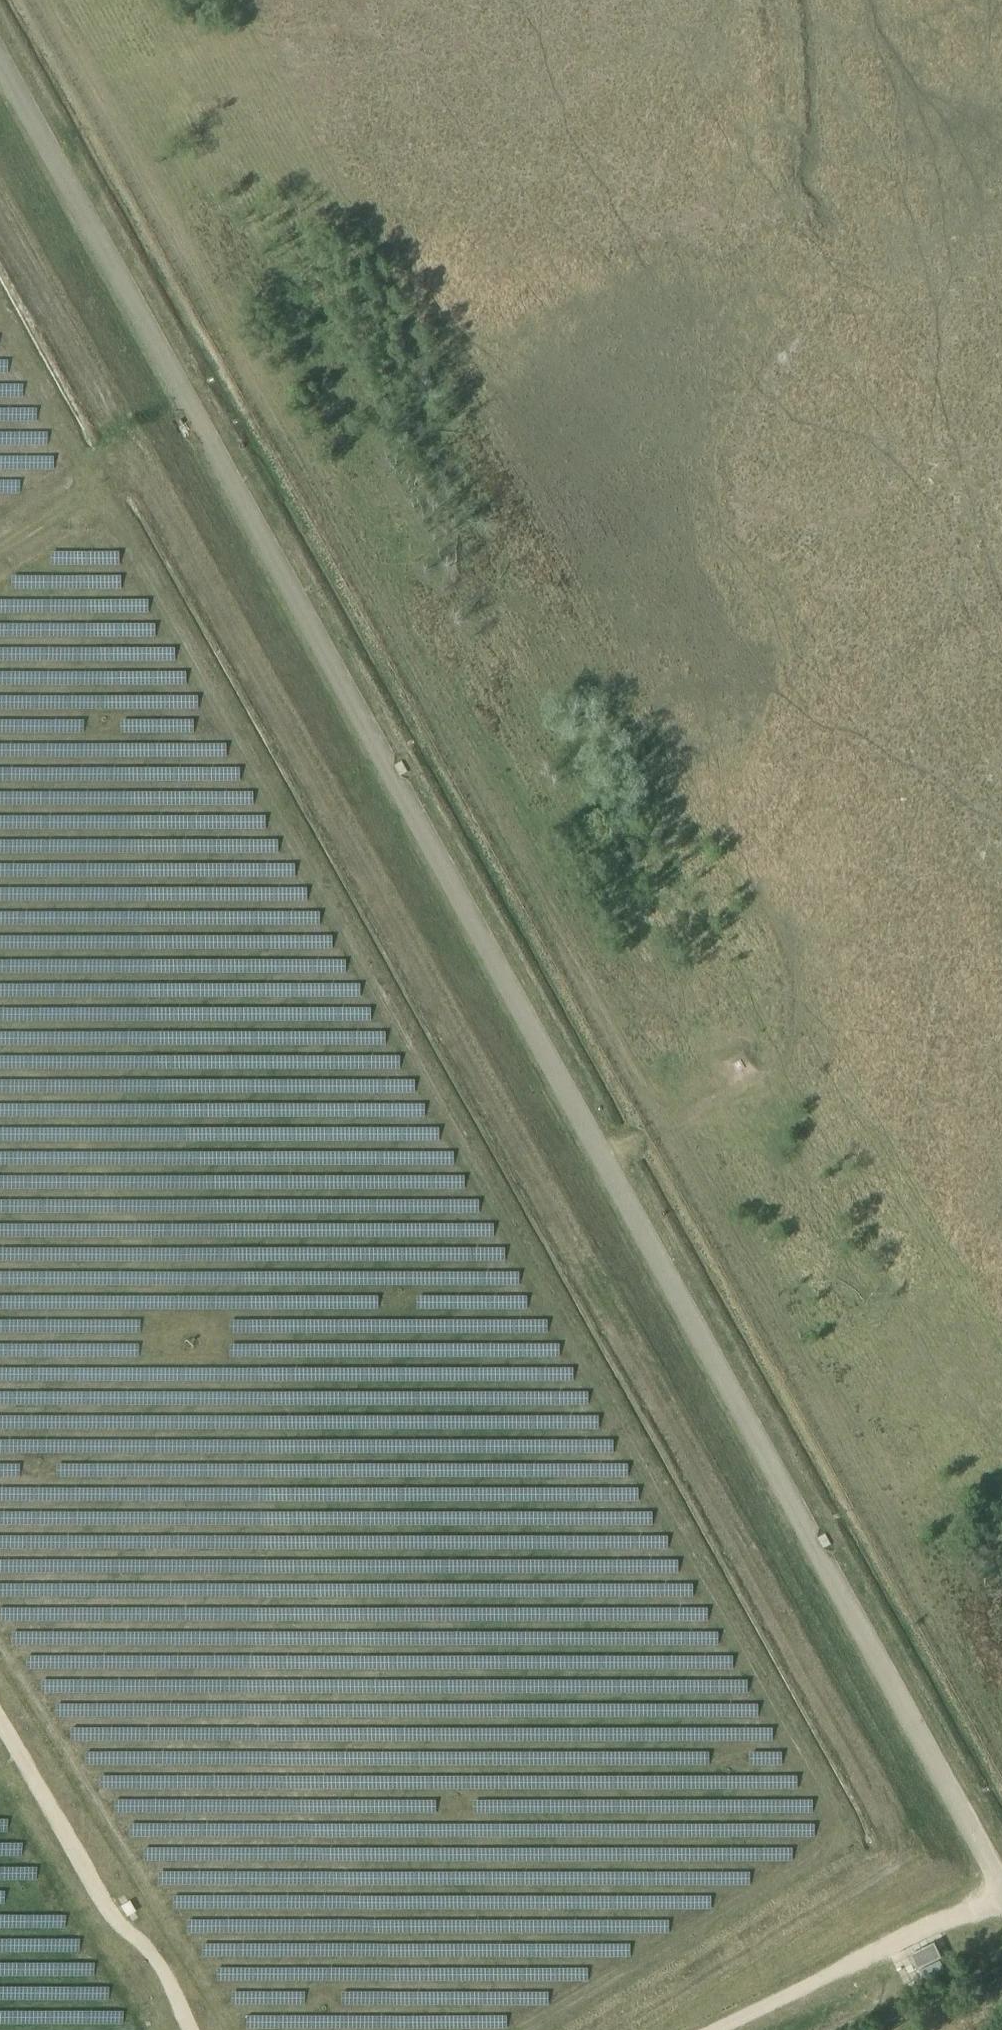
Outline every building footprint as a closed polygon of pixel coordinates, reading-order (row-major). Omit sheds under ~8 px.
[(933,1943),(910,1954),(917,1969),(918,1969),(922,1978),(944,1968),(939,1958),(940,1957),(933,1943)]
